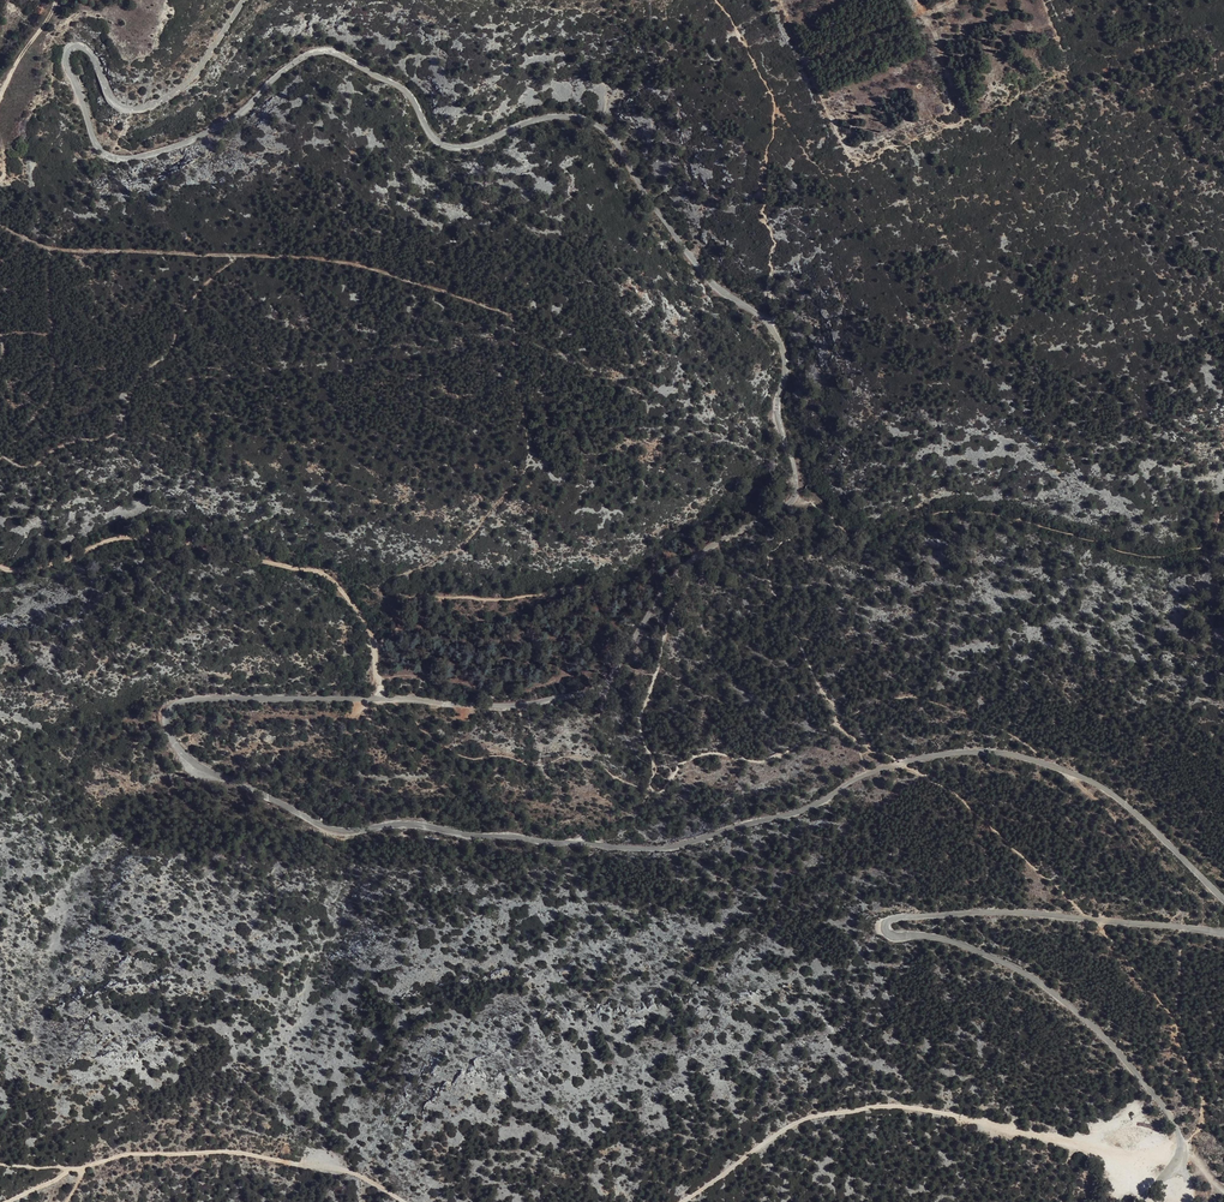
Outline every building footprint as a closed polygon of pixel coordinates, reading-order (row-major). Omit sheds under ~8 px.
[(289,1154),(290,1153),(291,1151),(291,1150),(291,1148),(290,1147),(289,1146),(287,1145),(285,1145),(284,1146),(283,1147),(282,1148),(281,1150),(282,1151),(282,1153),(283,1154),(285,1155),(286,1155),(288,1155),(289,1154)]
